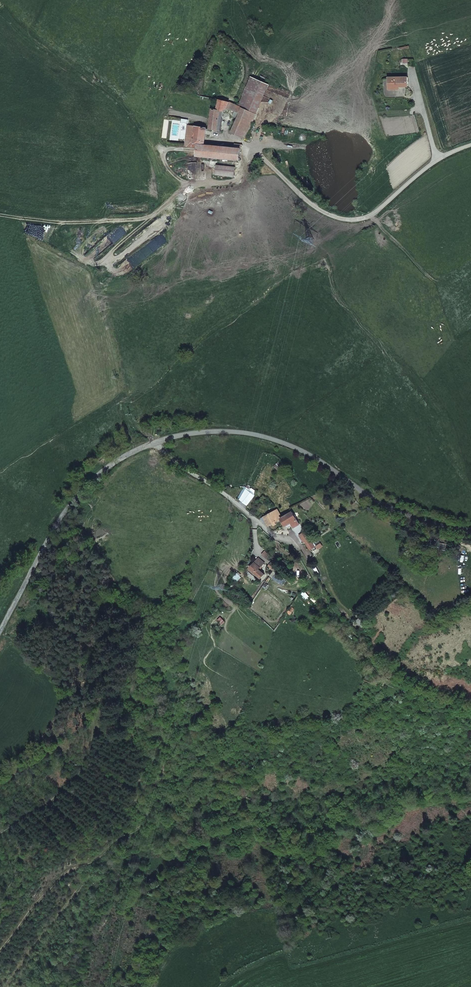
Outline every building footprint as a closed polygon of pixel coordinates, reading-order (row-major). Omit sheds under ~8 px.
[(268,85),(251,78),(240,106),(256,114),(257,113),(268,85)] [(408,78),(388,78),(388,90),(399,90),(399,88),(408,87),(408,78)] [(240,106),(233,103),(228,101),(220,100),(217,110),(217,108),(216,107),(215,106),(214,106),(213,107),(213,108),(212,110),(212,113),(208,130),(217,131),(220,116),(222,117),(224,111),(227,107),(239,112),(237,119),(236,119),(231,131),(245,137),(246,138),(256,114),(240,106)] [(197,155),(228,158),(235,159),(240,159),(240,154),(241,148),(241,143),(233,142),(233,148),(204,145),(206,128),(187,127),(185,146),(198,147),(197,155)] [(235,176),(235,167),(217,165),(216,174),(235,176)] [(252,498),(244,494),(240,502),(247,506),(252,498)] [(266,520),(270,526),(282,519),(283,518),(280,514),(278,510),(264,518),(266,520)] [(283,518),(282,519),(286,525),(291,522),(296,519),(292,512),(283,518)] [(294,528),(300,524),(296,519),(291,522),(294,528)] [(294,528),(304,544),(310,541),(300,524),(294,528)] [(264,567),(259,561),(252,569),(249,572),(261,582),(264,578),(259,573),(264,567)] [(291,607),(286,613),(290,615),(294,610),(291,607)]
